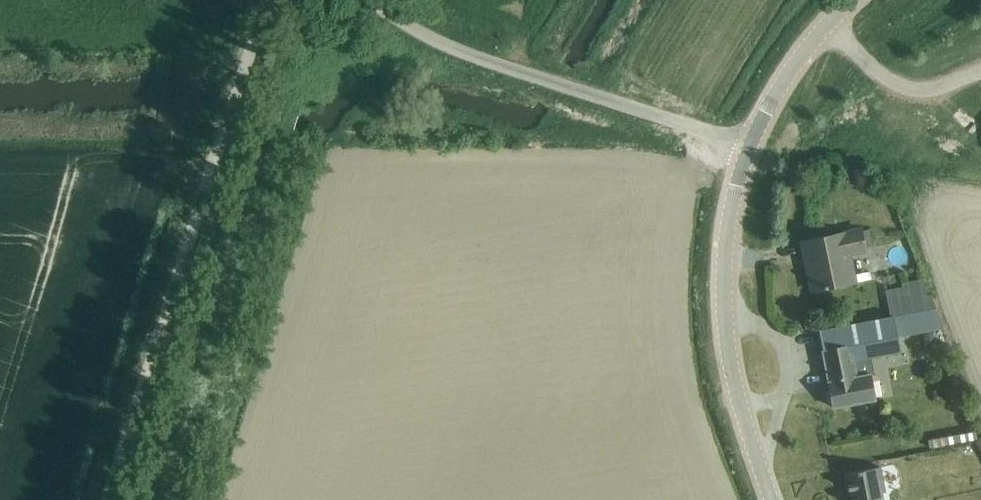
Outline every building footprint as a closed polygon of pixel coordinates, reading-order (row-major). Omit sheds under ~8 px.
[(847,257),(864,253),(860,231),(802,242),(811,293),(852,285),(847,257)] [(884,290),(890,319),(935,310),(924,282),(884,290)] [(827,383),(831,410),(873,402),(870,382),(874,381),(870,359),(900,354),(897,339),(943,329),(935,310),(890,319),(819,332),(828,383),(827,383)] [(975,430),(929,439),(931,448),(977,440),(975,430)] [(844,476),(848,499),(881,499),(880,495),(884,495),(879,469),(844,476)]
